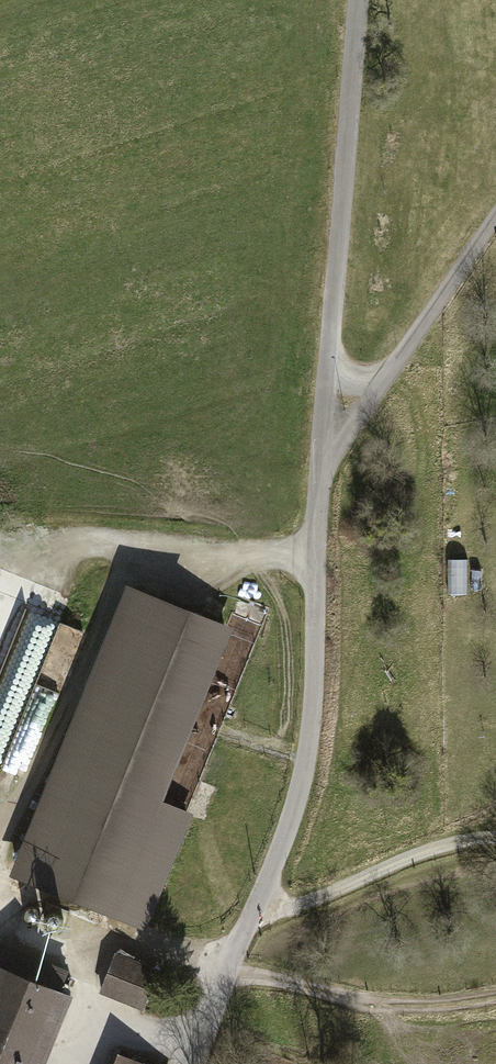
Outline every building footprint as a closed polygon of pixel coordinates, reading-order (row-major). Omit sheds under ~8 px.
[(4,870),(141,925),(188,812),(154,798),(226,625),(123,582),(4,870)] [(12,754),(61,611),(9,593),(0,620),(0,750),(12,754)] [(0,945),(0,1063),(37,1063),(64,998),(56,995),(65,971),(0,945)] [(156,971),(117,957),(104,991),(143,1006),(156,971)] [(116,1055),(113,1063),(140,1063),(116,1055)]
